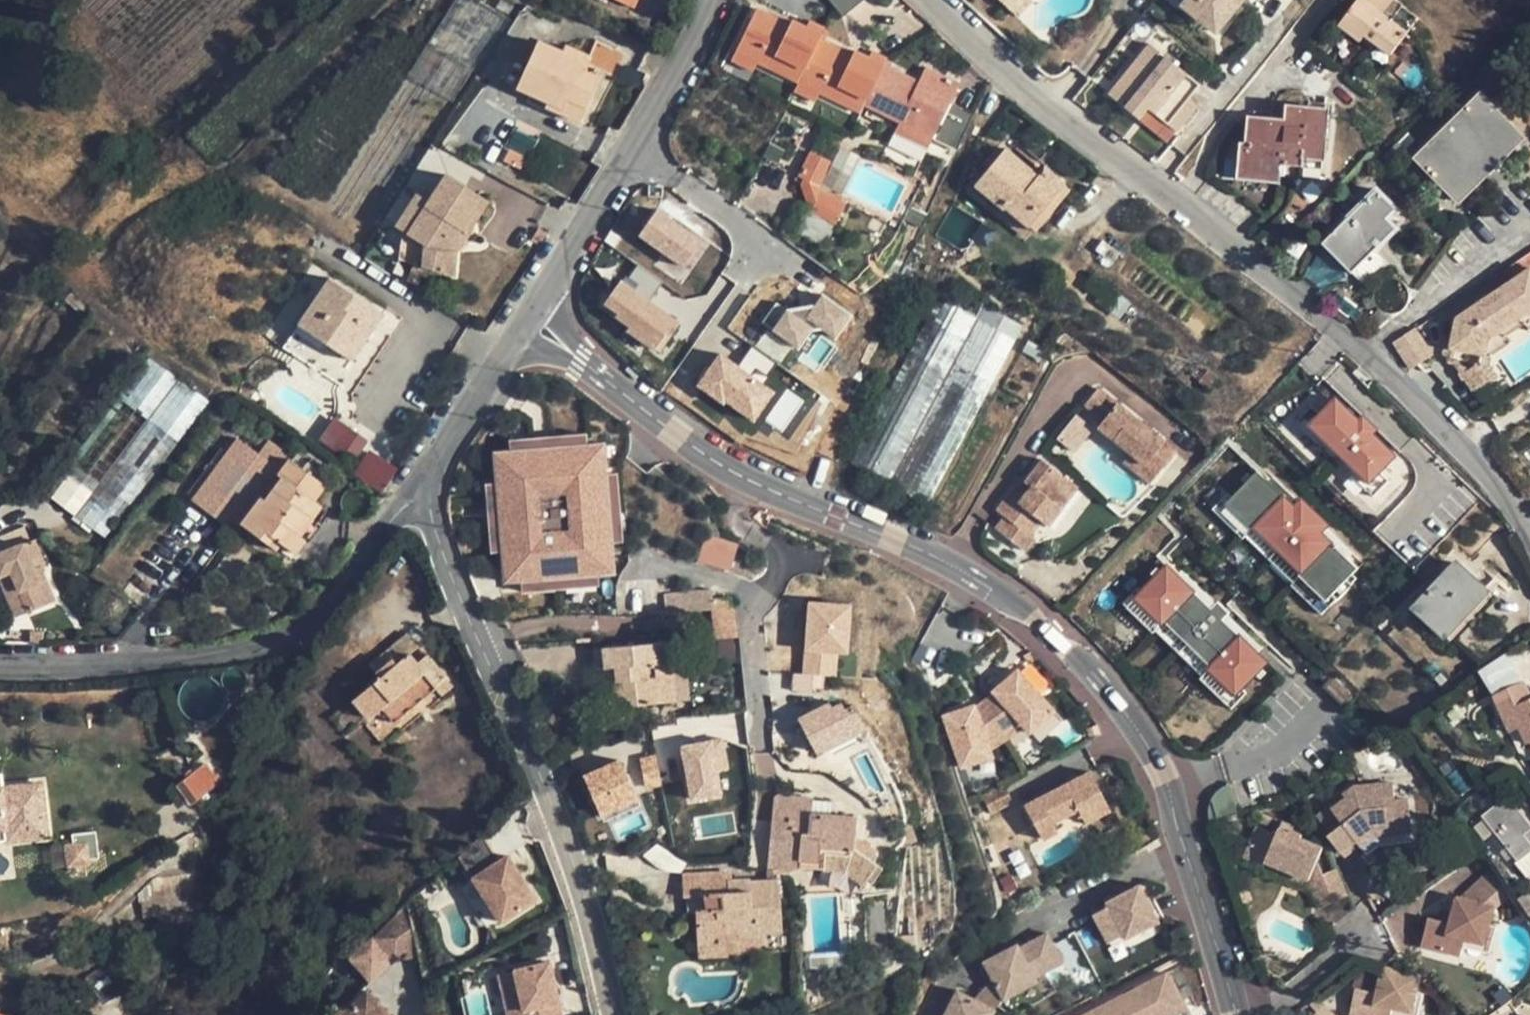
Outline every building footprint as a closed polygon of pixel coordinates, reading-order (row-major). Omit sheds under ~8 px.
[(1030,0),(1006,0),(1004,2),(1020,18),(1034,4),(1030,0)] [(1182,5),(1214,32),(1239,0),(1186,0),(1182,5)] [(1415,24),(1419,19),(1395,0),(1360,0),(1341,24),(1362,41),(1367,35),(1392,54),(1415,24)] [(489,24),(504,31),(511,15),(497,8),(489,24)] [(757,9),(737,52),(756,61),(798,83),(819,41),(821,35),(791,21),(789,25),(757,9)] [(561,50),(537,40),(515,87),(547,100),(545,105),(580,120),(603,69),(584,61),(587,54),(564,44),(561,50)] [(852,56),(819,41),(798,83),(816,92),(818,93),(828,97),(860,114),(865,103),(883,66),(854,51),(852,56)] [(1146,108),(1174,130),(1196,106),(1188,100),(1200,85),(1151,45),(1110,95),(1138,118),(1146,108)] [(752,70),(756,61),(737,52),(732,60),(752,70)] [(929,86),(919,81),(883,66),(865,103),(901,121),(933,137),(959,85),(934,74),(929,86)] [(925,69),(919,81),(929,86),(934,74),(925,69)] [(815,101),(818,93),(816,92),(798,83),(795,91),(797,93),(815,101)] [(1524,139),(1522,136),(1483,95),(1418,159),(1460,202),(1518,144),(1524,139)] [(1321,167),(1322,160),(1328,112),(1290,107),(1288,124),(1252,120),(1245,171),(1285,175),(1287,163),(1321,167)] [(1166,142),(1174,130),(1146,108),(1138,118),(1166,142)] [(928,148),(933,137),(901,121),(895,131),(928,148)] [(817,135),(808,152),(829,163),(838,144),(817,135)] [(441,144),(430,161),(443,170),(444,167),(464,179),(473,164),(441,144)] [(1010,210),(1033,230),(1071,186),(1049,168),(1042,177),(1011,150),(978,188),(1007,213),(1010,210)] [(829,163),(808,152),(805,157),(795,177),(801,179),(798,184),(804,203),(812,208),(809,214),(834,228),(845,207),(818,193),(817,187),(829,163)] [(429,201),(424,197),(403,230),(425,245),(423,266),(452,276),(454,251),(460,241),(454,237),(460,229),(466,232),(487,199),(446,173),(429,201)] [(528,251),(547,198),(499,181),(480,234),(528,251)] [(1352,272),(1397,227),(1388,219),(1396,209),(1378,190),(1323,243),(1352,272)] [(420,195),(400,228),(403,230),(424,197),(420,195)] [(705,239),(660,207),(641,234),(686,265),(705,239)] [(1406,218),(1396,209),(1388,219),(1397,227),(1406,218)] [(460,229),(454,237),(460,241),(466,232),(460,229)] [(383,313),(329,277),(298,324),(344,355),(358,334),(365,339),(383,313)] [(685,319),(623,277),(604,305),(634,325),(631,329),(663,351),(685,319)] [(791,309),(780,301),(766,321),(801,346),(815,326),(825,326),(839,335),(856,312),(825,292),(817,305),(791,309)] [(1021,319),(985,303),(980,313),(937,293),(858,466),(937,502),(1021,319)] [(392,308),(377,328),(389,337),(403,316),(392,308)] [(1487,362),(1491,348),(1511,337),(1507,330),(1526,319),(1529,325),(1529,308),(1487,333),(1479,360),(1487,362)] [(1418,327),(1398,340),(1417,367),(1436,353),(1418,327)] [(358,334),(344,355),(351,360),(365,339),(358,334)] [(779,389),(723,349),(698,383),(726,403),(730,398),(757,419),(779,389)] [(746,363),(777,387),(786,376),(754,352),(746,363)] [(149,356),(67,464),(96,486),(179,377),(149,356)] [(1465,372),(1471,383),(1492,371),(1487,362),(1479,360),(1472,358),(1467,361),(1461,361),(1459,368),(1463,374),(1465,372)] [(179,377),(96,486),(126,508),(209,401),(179,377)] [(1083,408),(1102,424),(1114,433),(1116,437),(1111,442),(1129,458),(1142,469),(1136,476),(1148,487),(1173,456),(1096,393),(1083,408)] [(1320,415),(1309,426),(1369,484),(1380,473),(1395,457),(1372,435),(1376,430),(1363,417),(1358,421),(1336,399),(1320,415)] [(1380,473),(1369,484),(1309,426),(1320,415),(1311,406),(1296,422),(1321,447),(1323,446),(1349,471),(1348,473),(1373,498),(1389,482),(1380,473)] [(332,418),(322,442),(364,458),(374,434),(332,418)] [(1073,420),(1055,443),(1071,456),(1089,432),(1073,420)] [(1096,430),(1111,442),(1116,437),(1114,433),(1102,424),(1098,427),(1096,430)] [(235,438),(190,499),(233,531),(241,523),(260,496),(279,470),(235,438)] [(608,439),(495,448),(505,580),(619,572),(608,439)] [(369,448),(357,473),(389,489),(401,463),(369,448)] [(1122,465),(1136,476),(1142,469),(1129,458),(1122,465)] [(289,459),(278,474),(282,477),(264,499),(260,496),(241,523),(267,542),(272,536),(279,541),(294,552),(304,539),(299,535),(319,505),(311,499),(322,485),(289,459)] [(67,464),(40,501),(69,522),(96,486),(67,464)] [(1026,540),(1039,525),(1051,509),(1057,514),(1075,492),(1041,465),(1023,487),(1028,492),(1022,499),(1017,495),(1012,491),(995,515),(1004,522),(995,534),(1023,556),(1032,545),(1026,540)] [(1317,536),(1291,510),(1293,508),(1267,482),(1256,472),(1250,478),(1244,484),(1231,498),(1224,505),(1251,531),(1254,529),(1300,574),(1298,576),(1325,602),(1332,595),(1345,582),(1351,575),(1357,569),(1346,559),(1320,533),(1317,536)] [(1250,478),(1246,474),(1240,480),(1244,484),(1250,478)] [(1327,526),(1301,500),(1298,503),(1272,478),(1267,482),(1293,508),(1291,510),(1317,536),(1320,533),(1346,559),(1351,554),(1325,528),(1327,526)] [(1529,505),(1529,498),(1515,482),(1529,505)] [(96,486),(69,522),(98,544),(126,508),(96,486)] [(1023,487),(1017,495),(1022,499),(1028,492),(1023,487)] [(1300,574),(1254,529),(1251,531),(1224,505),(1231,498),(1226,494),(1211,510),(1242,540),(1244,537),(1292,583),(1290,586),(1321,616),(1336,600),(1332,595),(1325,602),(1298,576),(1300,574)] [(1044,530),(1057,514),(1051,509),(1039,525),(1044,530)] [(742,541),(712,532),(704,560),(733,569),(742,541)] [(279,541),(272,536),(267,542),(274,548),(279,541)] [(0,552),(0,578),(7,595),(18,590),(27,612),(54,601),(41,567),(34,570),(30,560),(40,556),(33,539),(0,552)] [(41,567),(44,566),(40,556),(30,560),(34,570),(41,567)] [(1443,633),(1485,591),(1455,564),(1415,609),(1443,633)] [(1175,576),(1165,566),(1160,572),(1154,578),(1140,592),(1134,599),(1161,625),(1163,623),(1210,668),(1207,670),(1235,696),(1241,690),(1255,676),(1261,669),(1266,663),(1246,643),(1222,620),(1213,629),(1201,618),(1210,609),(1175,576)] [(1160,572),(1155,568),(1149,574),(1154,578),(1160,572)] [(1229,613),(1217,602),(1215,604),(1180,571),(1175,576),(1210,609),(1201,618),(1213,629),(1222,620),(1246,643),(1250,638),(1227,615),(1229,613)] [(1356,579),(1351,575),(1345,582),(1350,586),(1356,579)] [(1210,668),(1163,623),(1161,625),(1134,599),(1140,592),(1136,588),(1121,604),(1151,634),(1154,631),(1202,677),(1199,680),(1230,710),(1245,694),(1241,690),(1235,696),(1207,670),(1210,668)] [(710,607),(729,605),(728,596),(710,597),(708,589),(660,593),(662,612),(710,607)] [(18,590),(7,595),(16,616),(27,612),(18,590)] [(849,650),(854,602),(811,598),(805,672),(839,675),(841,650),(849,650)] [(732,634),(729,605),(710,607),(715,637),(732,634)] [(349,697),(365,717),(379,706),(390,718),(431,686),(439,693),(449,685),(442,676),(444,674),(427,653),(418,661),(409,652),(415,645),(405,632),(368,664),(377,674),(349,697)] [(629,704),(672,700),(668,660),(666,642),(658,642),(592,647),(594,666),(598,666),(608,666),(609,679),(612,698),(627,698),(629,704)] [(682,659),(668,660),(672,700),(687,698),(682,659)] [(601,679),(609,679),(608,666),(598,666),(601,679)] [(1265,674),(1261,669),(1255,676),(1259,680),(1265,674)] [(968,707),(937,719),(955,771),(988,760),(985,753),(1018,730),(1022,735),(1047,712),(1011,672),(987,695),(990,698),(1009,720),(995,730),(980,740),(969,711),(968,707)] [(1523,682),(1494,695),(1501,711),(1508,708),(1517,729),(1520,728),(1528,746),(1529,745),(1529,697),(1523,682)] [(990,698),(981,707),(995,730),(1009,720),(990,698)] [(830,700),(799,715),(818,753),(869,728),(856,702),(848,706),(844,699),(833,705),(830,700)] [(981,707),(969,711),(980,740),(995,730),(981,707)] [(1517,729),(1508,708),(1501,711),(1511,732),(1517,729)] [(731,767),(725,736),(684,744),(693,797),(725,791),(721,769),(731,767)] [(664,783),(658,753),(643,756),(648,785),(664,783)] [(642,803),(622,757),(586,772),(606,819),(642,803)] [(205,762),(178,782),(191,800),(219,781),(205,762)] [(1086,774),(1018,810),(1037,845),(1052,837),(1047,828),(1078,812),(1099,800),(1086,774)] [(4,828),(5,839),(5,840),(46,835),(41,782),(2,787),(0,787),(0,828),(4,828)] [(1336,813),(1357,842),(1376,828),(1390,826),(1391,833),(1414,831),(1413,799),(1399,799),(1398,782),(1360,784),(1345,794),(1347,798),(1339,805),(1336,813)] [(1001,788),(978,800),(987,817),(1010,804),(1001,788)] [(770,795),(767,870),(776,871),(788,870),(821,858),(822,870),(841,871),(859,882),(865,875),(870,877),(878,864),(866,856),(872,848),(851,833),(852,811),(808,808),(807,796),(770,795)] [(1529,851),(1529,843),(1524,835),(1529,829),(1529,826),(1508,798),(1485,816),(1519,860),(1529,851)] [(1099,800),(1078,812),(1084,825),(1106,813),(1099,800)] [(1295,826),(1284,821),(1280,830),(1288,834),(1292,831),(1295,826)] [(1357,842),(1361,847),(1378,834),(1391,833),(1390,826),(1376,828),(1357,842)] [(1299,840),(1298,834),(1292,831),(1288,834),(1280,830),(1278,836),(1260,827),(1246,858),(1266,867),(1269,861),(1283,867),(1307,879),(1321,909),(1337,901),(1323,871),(1319,861),(1325,849),(1303,838),(1299,840)] [(502,857),(484,829),(461,851),(504,919),(539,897),(511,852),(502,857)] [(1378,834),(1361,847),(1365,854),(1382,844),(1415,840),(1414,831),(1391,833),(1378,834)] [(92,839),(66,841),(69,864),(94,862),(92,839)] [(1349,896),(1336,865),(1323,871),(1337,901),(1349,896)] [(1301,892),(1307,879),(1283,867),(1277,880),(1301,892)] [(775,878),(776,871),(767,870),(767,879),(775,878)] [(718,937),(758,935),(759,929),(779,928),(775,878),(767,879),(748,880),(748,877),(727,879),(725,872),(681,874),(682,894),(683,896),(693,895),(695,910),(697,947),(719,945),(718,937)] [(1138,885),(1113,897),(1115,902),(1106,906),(1093,914),(1107,943),(1120,936),(1123,939),(1156,922),(1138,885)] [(686,910),(695,910),(693,895),(683,896),(686,910)] [(1104,902),(1106,906),(1115,902),(1113,897),(1104,902)] [(1430,919),(1422,947),(1462,957),(1465,946),(1467,938),(1486,943),(1491,923),(1495,908),(1460,899),(1456,912),(1453,925),(1447,923),(1430,919)] [(1450,911),(1447,923),(1453,925),(1456,912),(1450,911)] [(1467,938),(1465,946),(1490,952),(1497,925),(1491,923),(1486,943),(1467,938)] [(1049,926),(984,961),(1003,997),(1068,962),(1049,926)] [(396,960),(375,935),(351,958),(371,981),(396,960)] [(759,952),(758,935),(718,937),(719,945),(697,947),(698,957),(733,955),(736,953),(759,952)] [(514,968),(524,1014),(562,1014),(550,960),(514,968)] [(105,962),(85,975),(102,1000),(122,987),(105,962)] [(514,968),(505,970),(515,1014),(524,1014),(514,968)] [(1350,1014),(1393,1014),(1394,1010),(1412,1014),(1417,995),(1422,978),(1385,968),(1381,983),(1378,996),(1371,994),(1357,990),(1350,1014)] [(1180,1014),(1183,1011),(1165,975),(1163,974),(1087,1014),(1178,1014),(1180,1014)] [(1375,982),(1371,994),(1378,996),(1381,983),(1375,982)] [(998,1004),(957,986),(945,1014),(993,1014),(998,1004)] [(369,987),(336,1014),(393,1014),(369,987)] [(1393,1014),(1420,1014),(1425,997),(1417,995),(1412,1014),(1394,1010),(1393,1014)] [(1310,1014),(1338,1014),(1326,1001),(1310,1014)]
